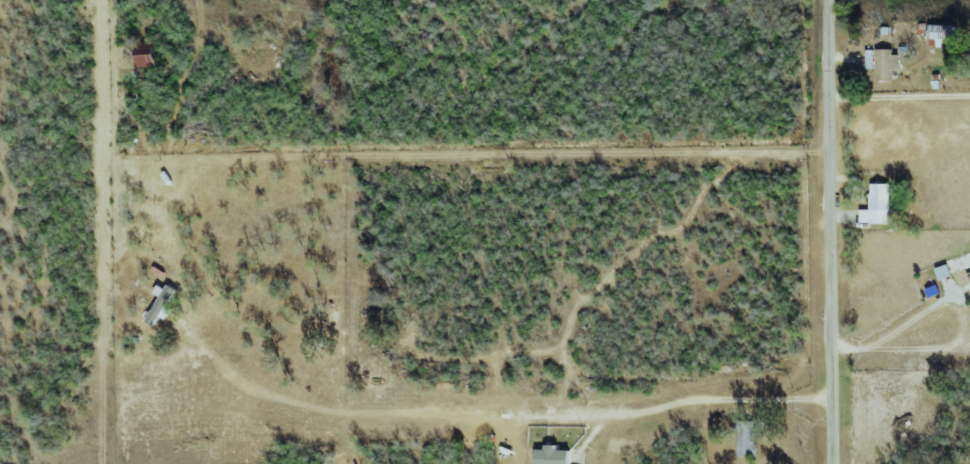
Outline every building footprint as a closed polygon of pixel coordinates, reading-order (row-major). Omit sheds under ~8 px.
[(158,42),(139,43),(140,68),(158,68),(158,42)] [(867,68),(875,68),(876,49),(867,49),(867,68)] [(878,80),(895,80),(895,70),(901,70),(900,50),(877,51),(878,80)] [(861,222),(892,223),(892,213),(898,213),(898,198),(892,198),(892,183),(871,183),(870,209),(861,209),(861,222)] [(953,275),(950,264),(937,268),(940,279),(953,275)] [(179,288),(170,284),(168,288),(160,284),(155,293),(161,296),(148,321),(156,326),(161,317),(168,320),(174,308),(169,306),(179,288)] [(756,420),(739,420),(738,453),(756,454),(756,420)] [(561,450),(561,445),(546,444),(546,449),(537,449),(537,463),(572,463),(573,450),(561,450)]
